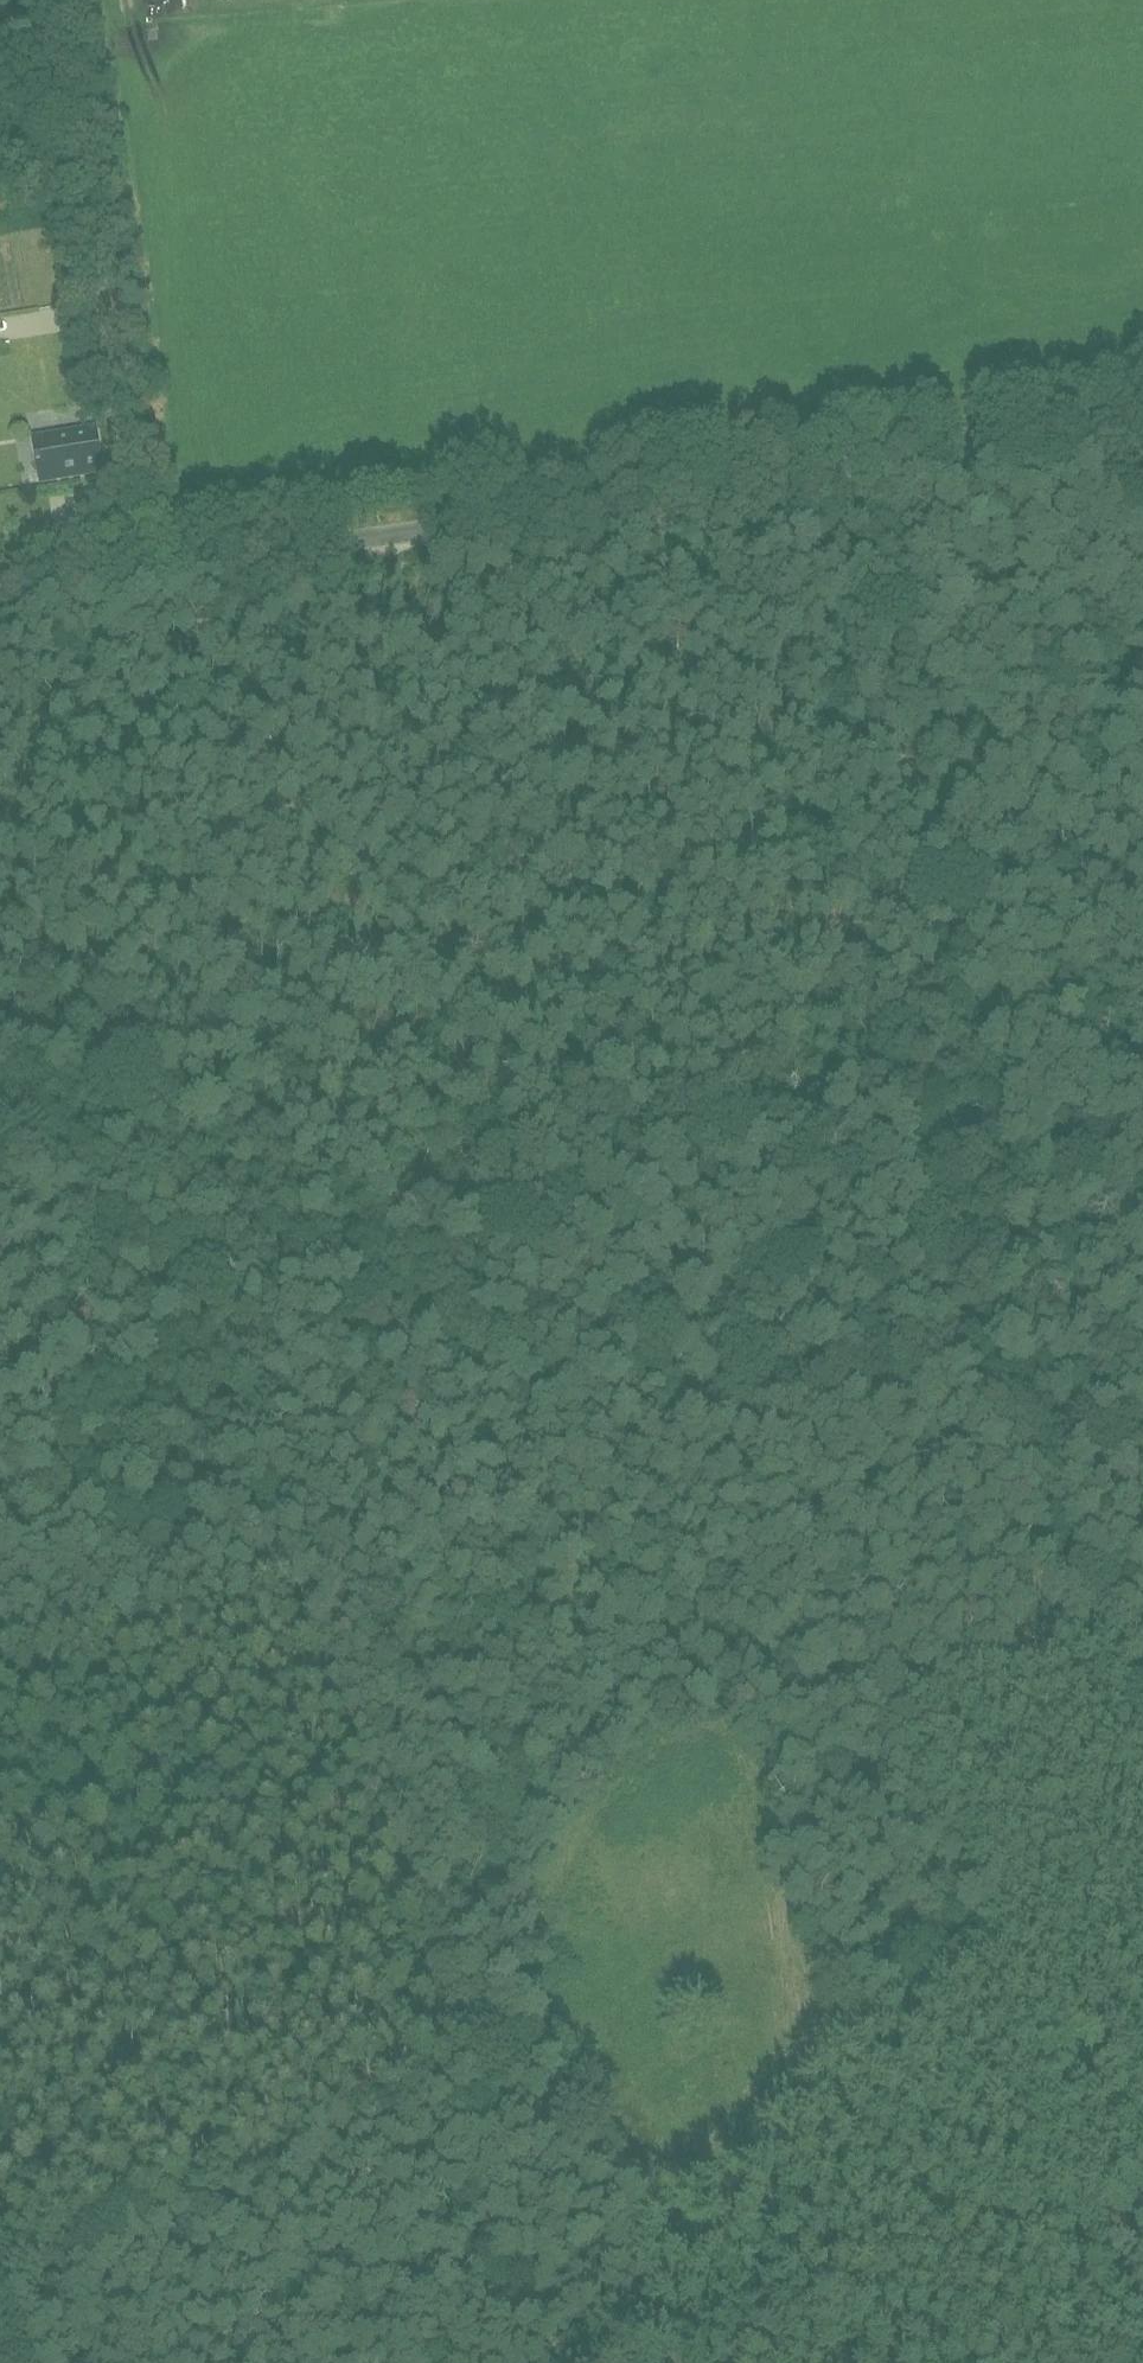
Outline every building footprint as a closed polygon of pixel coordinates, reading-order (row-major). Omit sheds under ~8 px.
[(13,428),(15,448),(29,446),(27,427),(13,428)] [(39,468),(41,482),(102,472),(95,429),(34,439),(37,461),(37,462),(38,468),(39,468)]
